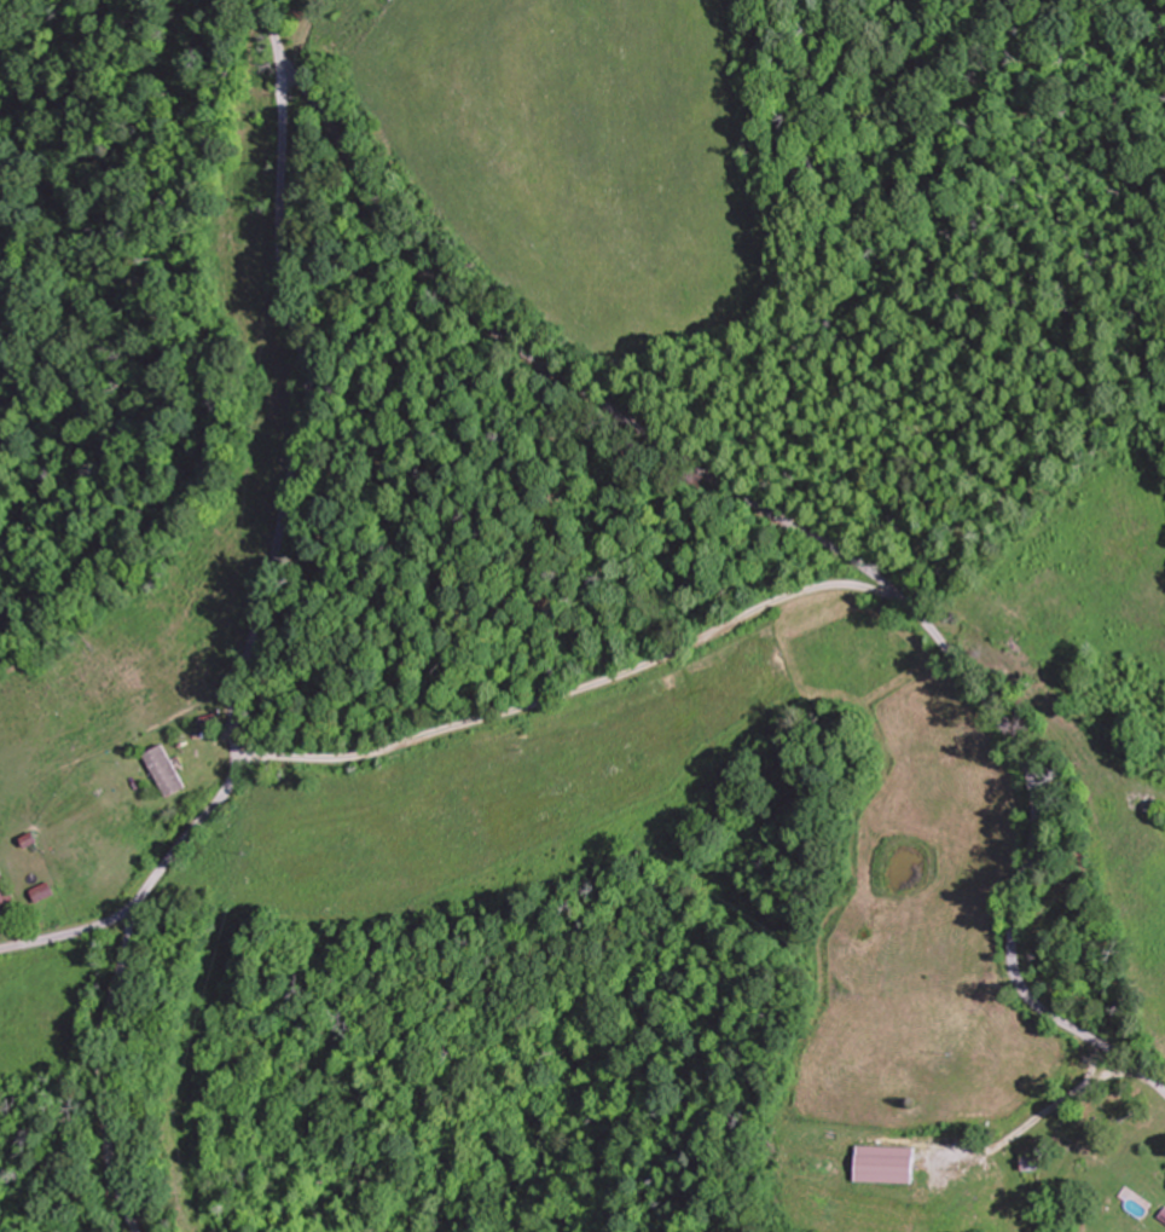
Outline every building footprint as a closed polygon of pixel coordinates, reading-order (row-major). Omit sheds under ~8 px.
[(192,790),(172,744),(151,753),(171,799),(192,790)] [(24,901),(8,862),(0,865),(0,911),(24,901)] [(40,889),(45,901),(62,893),(57,882),(40,889)]
